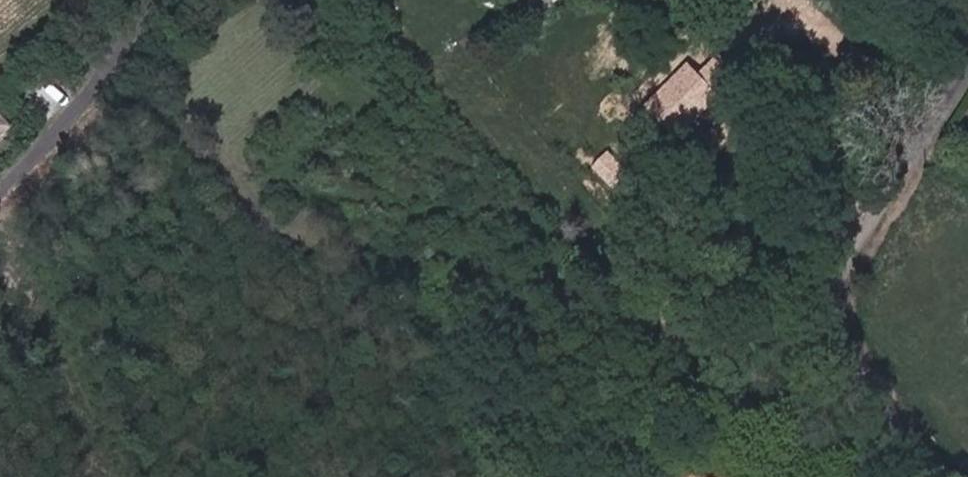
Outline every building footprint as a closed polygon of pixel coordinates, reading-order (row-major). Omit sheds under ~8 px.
[(659,155),(703,115),(688,97),(645,137),(659,155)] [(19,131),(8,119),(0,126),(0,149),(19,131)]
